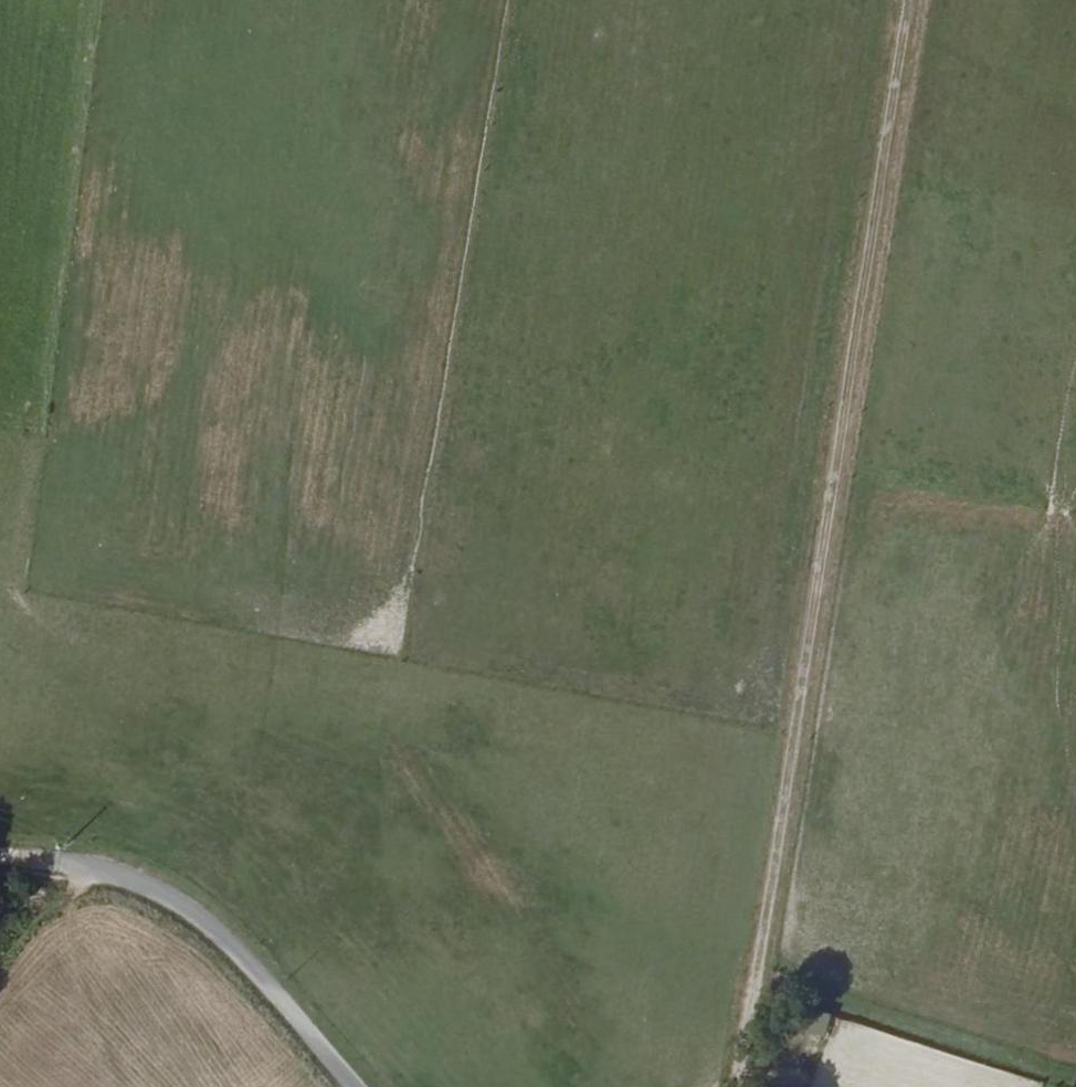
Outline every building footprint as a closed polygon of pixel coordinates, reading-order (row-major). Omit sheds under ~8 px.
[(811,1086),(980,1086),(968,1084),(970,1076),(895,1057),(900,1036),(829,1017),(811,1086)]
